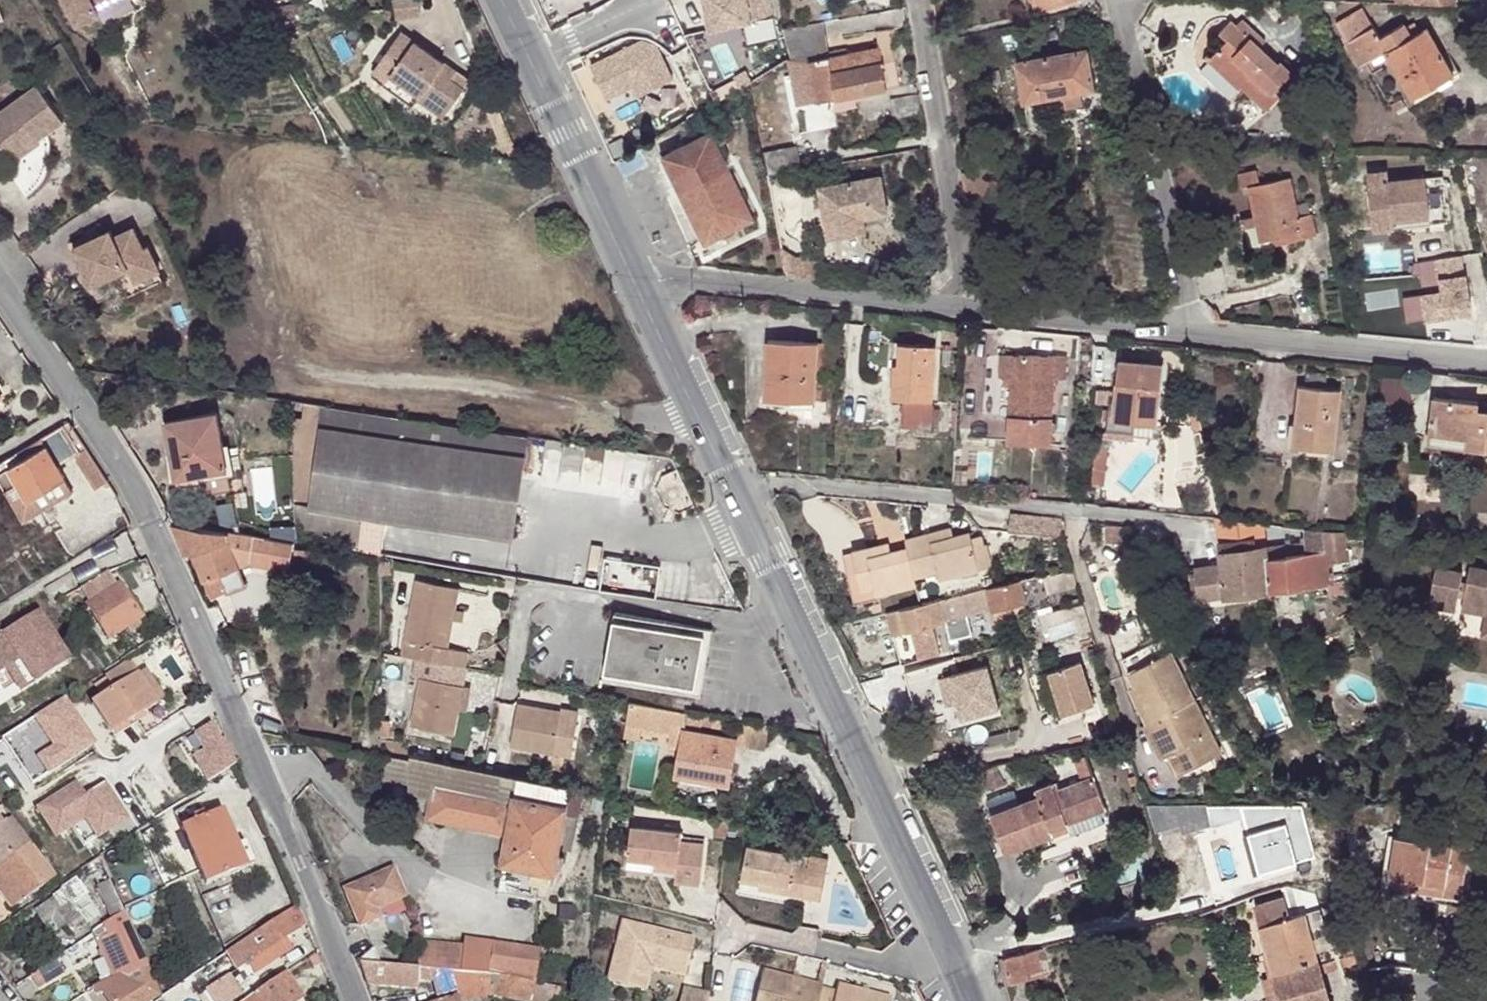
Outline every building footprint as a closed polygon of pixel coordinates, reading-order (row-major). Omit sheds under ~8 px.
[(18,0),(0,0),(0,1),(6,11),(20,3),(18,0)] [(72,46),(94,35),(90,26),(123,10),(128,21),(168,2),(168,0),(49,0),(72,46)] [(711,30),(744,23),(748,45),(778,39),(771,0),(705,0),(711,30)] [(1036,12),(1059,6),(1058,0),(1033,0),(1036,12)] [(1384,56),(1406,89),(1429,74),(1433,80),(1452,68),(1424,28),(1416,33),(1410,26),(1406,27),(1403,24),(1380,39),(1361,12),(1335,30),(1363,70),(1384,56)] [(788,58),(797,106),(818,102),(809,61),(831,57),(824,20),(783,26),(788,58)] [(1225,43),(1214,55),(1245,84),(1240,88),(1265,112),(1284,93),(1276,85),(1290,72),(1278,61),(1275,62),(1227,21),(1215,33),(1225,43)] [(1210,32),(1194,57),(1205,64),(1221,40),(1210,32)] [(390,33),(367,74),(382,82),(386,75),(416,92),(414,95),(442,111),(459,81),(444,73),(431,66),(436,58),(390,33)] [(641,43),(590,68),(606,101),(633,88),(638,98),(671,82),(655,48),(641,43)] [(838,98),(860,95),(901,87),(891,45),(831,57),(809,61),(818,102),(838,98)] [(1096,90),(1090,50),(1018,62),(1025,103),(1096,90)] [(1245,84),(1214,55),(1210,60),(1240,88),(1245,84)] [(436,58),(431,66),(444,73),(448,65),(436,58)] [(1429,74),(1406,89),(1410,95),(1433,80),(1429,74)] [(382,82),(378,88),(409,105),(414,95),(416,92),(386,75),(382,82)] [(37,139),(62,122),(36,84),(0,110),(0,150),(8,162),(29,149),(22,140),(33,133),(37,139)] [(890,99),(893,120),(923,114),(920,93),(890,99)] [(862,109),(860,95),(838,98),(841,112),(862,109)] [(37,140),(37,139),(33,133),(22,140),(29,149),(39,142),(37,140)] [(758,229),(711,134),(663,158),(711,253),(758,229)] [(801,163),(798,143),(766,148),(769,168),(801,163)] [(856,212),(864,210),(886,206),(880,169),(819,182),(827,223),(857,218),(856,212)] [(1258,170),(1239,174),(1243,190),(1249,189),(1261,186),(1258,170)] [(1389,170),(1369,172),(1370,184),(1391,181),(1389,170)] [(1392,215),(1429,212),(1425,177),(1391,181),(1370,184),(1375,229),(1394,227),(1392,215)] [(1298,220),(1288,180),(1261,186),(1249,189),(1261,243),(1285,238),(1287,244),(1317,237),(1313,218),(1298,220)] [(866,226),(864,210),(856,212),(857,218),(827,223),(829,233),(866,226)] [(1431,222),(1429,212),(1392,215),(1394,227),(1431,222)] [(89,241),(97,237),(92,228),(84,232),(89,241)] [(110,231),(97,237),(89,241),(71,251),(90,289),(124,273),(131,283),(155,271),(157,270),(145,249),(141,251),(129,229),(113,237),(110,231)] [(155,271),(131,283),(120,290),(124,300),(160,281),(155,271)] [(774,368),(767,368),(765,396),(791,398),(792,390),(815,392),(818,341),(776,338),(774,368)] [(769,338),(767,368),(774,368),(776,338),(769,338)] [(939,343),(904,340),(901,361),(898,361),(895,395),(907,396),(905,423),(933,426),(936,393),(939,343)] [(822,400),(826,341),(818,341),(815,392),(814,399),(822,400)] [(1019,351),(1015,380),(1023,381),(1026,352),(1019,351)] [(1023,381),(1015,380),(1010,429),(1038,432),(1040,416),(1054,418),(1059,377),(1069,378),(1071,356),(1026,352),(1023,381)] [(1167,382),(1169,364),(1126,356),(1118,415),(1161,422),(1164,397),(1161,396),(1163,382),(1167,382)] [(1175,365),(1169,364),(1167,382),(1164,397),(1161,422),(1118,415),(1112,414),(1110,424),(1165,432),(1175,365)] [(1414,379),(1389,377),(1387,408),(1412,409),(1414,379)] [(792,390),(791,398),(814,399),(815,392),(792,390)] [(1298,392),(1295,430),(1304,430),(1303,452),(1339,456),(1344,396),(1298,392)] [(1441,434),(1479,438),(1478,449),(1486,450),(1486,410),(1486,416),(1477,415),(1478,402),(1445,398),(1441,434)] [(293,402),(297,504),(309,505),(309,503),(321,406),(293,402)] [(521,435),(321,406),(309,503),(365,511),(508,531),(521,435)] [(160,424),(168,469),(195,465),(195,474),(223,471),(220,449),(214,415),(160,424)] [(1010,429),(1009,440),(1051,445),(1054,418),(1040,416),(1038,432),(1010,429)] [(59,428),(65,437),(76,430),(70,421),(59,428)] [(59,428),(40,440),(45,448),(10,469),(38,514),(73,492),(56,466),(75,453),(65,437),(59,428)] [(1304,430),(1295,430),(1293,451),(1303,452),(1304,430)] [(1479,438),(1441,434),(1440,443),(1478,449),(1479,438)] [(1110,440),(1098,438),(1092,479),(1105,480),(1110,440)] [(240,468),(237,446),(220,449),(223,471),(240,468)] [(103,471),(95,459),(82,467),(90,479),(103,471)] [(195,465),(168,469),(170,478),(195,474),(195,465)] [(0,475),(0,479),(26,521),(38,514),(10,469),(0,475)] [(103,471),(90,479),(97,490),(110,482),(103,471)] [(297,533),(361,541),(365,511),(309,503),(309,505),(297,504),(297,533)] [(1058,518),(1007,513),(1006,530),(1057,535),(1058,518)] [(1318,525),(1223,515),(1215,514),(1222,568),(1196,572),(1196,577),(1192,578),(1195,595),(1199,595),(1201,600),(1334,581),(1331,560),(1330,555),(1328,551),(1318,525)] [(219,532),(165,523),(166,525),(184,557),(191,553),(214,597),(246,580),(239,568),(220,532),(219,532)] [(946,525),(935,528),(938,538),(949,534),(946,525)] [(1331,560),(1350,559),(1346,527),(1318,525),(1328,551),(1330,555),(1331,560)] [(902,537),(905,548),(911,572),(931,568),(934,575),(939,574),(976,564),(973,549),(982,546),(977,533),(969,535),(967,530),(949,534),(938,538),(935,528),(902,537)] [(239,568),(248,565),(293,572),(298,544),(220,532),(239,568)] [(884,544),(875,547),(876,556),(886,552),(884,544)] [(973,549),(976,564),(939,574),(941,580),(992,567),(987,545),(982,546),(973,549)] [(847,598),(913,581),(911,572),(905,548),(886,552),(876,556),(875,547),(836,557),(847,598)] [(1470,561),(1466,578),(1461,577),(1463,567),(1436,561),(1428,599),(1455,605),(1458,590),(1464,592),(1463,597),(1486,602),(1486,565),(1470,561)] [(1043,572),(1048,593),(1079,584),(1073,565),(1043,572)] [(117,587),(106,572),(79,589),(89,605),(86,607),(108,640),(142,618),(120,584),(117,587)] [(448,684),(452,664),(454,648),(435,643),(446,585),(402,576),(387,651),(403,654),(400,674),(404,675),(395,723),(439,731),(444,707),(448,684)] [(997,622),(1027,612),(1016,579),(986,586),(992,606),(997,622)] [(918,602),(886,610),(891,631),(905,627),(913,658),(950,647),(942,619),(992,606),(986,586),(918,602)] [(1461,604),(1486,610),(1483,624),(1486,625),(1486,602),(1463,597),(1461,604)] [(9,667),(23,690),(70,662),(39,612),(4,633),(0,626),(0,652),(9,667)] [(693,695),(706,631),(615,615),(603,680),(693,695)] [(714,633),(706,631),(693,695),(702,697),(704,688),(714,633)] [(1131,670),(1150,660),(1143,646),(1124,655),(1131,670)] [(1173,649),(1150,660),(1131,670),(1155,718),(1165,713),(1179,743),(1170,748),(1181,772),(1223,751),(1173,649)] [(9,667),(0,652),(0,673),(9,667)] [(125,685),(116,691),(133,722),(167,701),(149,671),(139,656),(116,671),(125,685)] [(1096,702),(1082,660),(1049,670),(1063,712),(1096,702)] [(149,671),(167,701),(175,696),(156,666),(149,671)] [(1000,667),(963,676),(975,718),(1012,708),(1000,667)] [(116,671),(108,676),(116,691),(125,685),(116,671)] [(457,685),(448,684),(444,707),(452,708),(457,685)] [(133,722),(116,691),(103,700),(122,729),(133,722)] [(526,711),(527,705),(503,701),(494,743),(558,756),(566,712),(547,709),(547,714),(526,711)] [(631,704),(625,737),(641,740),(643,731),(643,728),(670,733),(669,736),(667,745),(683,748),(687,731),(690,713),(631,704)] [(547,709),(527,705),(526,711),(547,714),(547,709)] [(1165,713),(1155,718),(1145,723),(1162,753),(1170,748),(1179,743),(1165,713)] [(221,773),(238,763),(227,736),(224,737),(222,738),(211,720),(192,731),(204,750),(210,746),(221,773)] [(1012,729),(985,736),(988,745),(1014,738),(1012,729)] [(739,742),(687,731),(683,748),(677,774),(730,785),(738,746),(739,742)] [(468,771),(387,755),(383,780),(412,787),(410,797),(433,802),(430,820),(509,837),(503,866),(505,866),(502,880),(548,890),(551,876),(552,876),(558,853),(570,856),(582,795),(568,792),(568,789),(520,779),(519,781),(468,771)] [(1006,780),(998,763),(980,772),(988,788),(1006,780)] [(1057,786),(1054,779),(1037,785),(1040,793),(990,811),(1007,854),(1040,842),(1036,833),(1051,828),(1089,813),(1087,807),(1104,801),(1093,773),(1064,784),(1057,786)] [(1061,776),(1054,779),(1057,786),(1064,784),(1061,776)] [(34,804),(51,840),(89,822),(96,837),(129,821),(109,779),(83,792),(79,782),(34,804)] [(1106,806),(1104,801),(1087,807),(1089,813),(1106,806)] [(236,846),(221,810),(181,827),(204,884),(252,864),(244,843),(236,846)] [(27,842),(9,818),(3,822),(0,818),(0,864),(27,842)] [(1054,837),(1051,828),(1036,833),(1040,842),(1054,837)] [(625,874),(653,876),(653,867),(675,869),(674,878),(674,885),(700,887),(702,847),(678,846),(678,836),(628,833),(625,874)] [(1392,888),(1440,897),(1434,843),(1401,837),(1392,888)] [(0,864),(0,871),(21,899),(52,875),(27,842),(0,864)] [(1434,843),(1440,897),(1464,901),(1472,849),(1434,843)] [(795,857),(749,846),(741,881),(785,889),(784,894),(821,902),(828,864),(810,860),(808,868),(793,866),(795,857)] [(653,867),(653,876),(674,878),(675,869),(653,867)] [(403,895),(392,869),(345,887),(360,923),(378,917),(374,907),(403,895)] [(0,871),(0,891),(12,907),(21,899),(0,871)] [(79,880),(65,890),(91,926),(104,916),(79,880)] [(1255,905),(1261,924),(1282,995),(1284,1000),(1332,1000),(1333,1000),(1319,960),(1352,950),(1344,926),(1326,931),(1315,894),(1288,886),(1281,888),(1284,895),(1255,905)] [(91,926),(65,890),(56,896),(59,900),(53,905),(77,936),(91,926)] [(286,912),(298,930),(305,925),(297,905),(286,912)] [(145,965),(122,912),(94,931),(123,972),(127,979),(145,965)] [(298,930),(286,912),(224,953),(223,954),(235,973),(257,959),(263,968),(284,954),(278,943),(298,930)] [(1282,995),(1261,924),(1247,928),(1270,998),(1282,995)] [(696,941),(626,926),(612,984),(649,995),(655,971),(688,979),(696,941)] [(419,943),(415,969),(422,970),(429,971),(456,975),(459,976),(463,950),(461,949),(419,943)] [(459,976),(482,980),(486,948),(463,943),(461,949),(463,950),(459,976)] [(372,947),(358,961),(379,964),(372,947)] [(1043,947),(1004,956),(1011,983),(1057,972),(1053,953),(1045,955),(1043,947)] [(482,980),(530,988),(534,956),(486,948),(482,980)] [(65,972),(56,957),(30,975),(39,988),(65,972)] [(379,964),(358,961),(366,984),(414,992),(415,979),(415,969),(379,964)] [(98,986),(108,1000),(142,1000),(157,992),(145,965),(127,979),(123,972),(98,986)] [(242,1000),(243,1000),(251,996),(276,979),(268,968),(245,984),(242,979),(232,985),(242,1000)] [(456,975),(429,971),(438,998),(460,996),(456,975)] [(763,972),(757,1000),(890,1000),(891,997),(838,987),(836,994),(820,990),(821,985),(763,972)] [(276,979),(251,996),(254,1000),(300,1000),(301,1000),(284,974),(276,979)] [(530,988),(482,980),(459,976),(456,975),(460,996),(462,1000),(459,1000),(562,1000),(563,996),(562,996),(531,988),(530,988)] [(711,998),(685,992),(683,1000),(711,1000),(711,998)]
